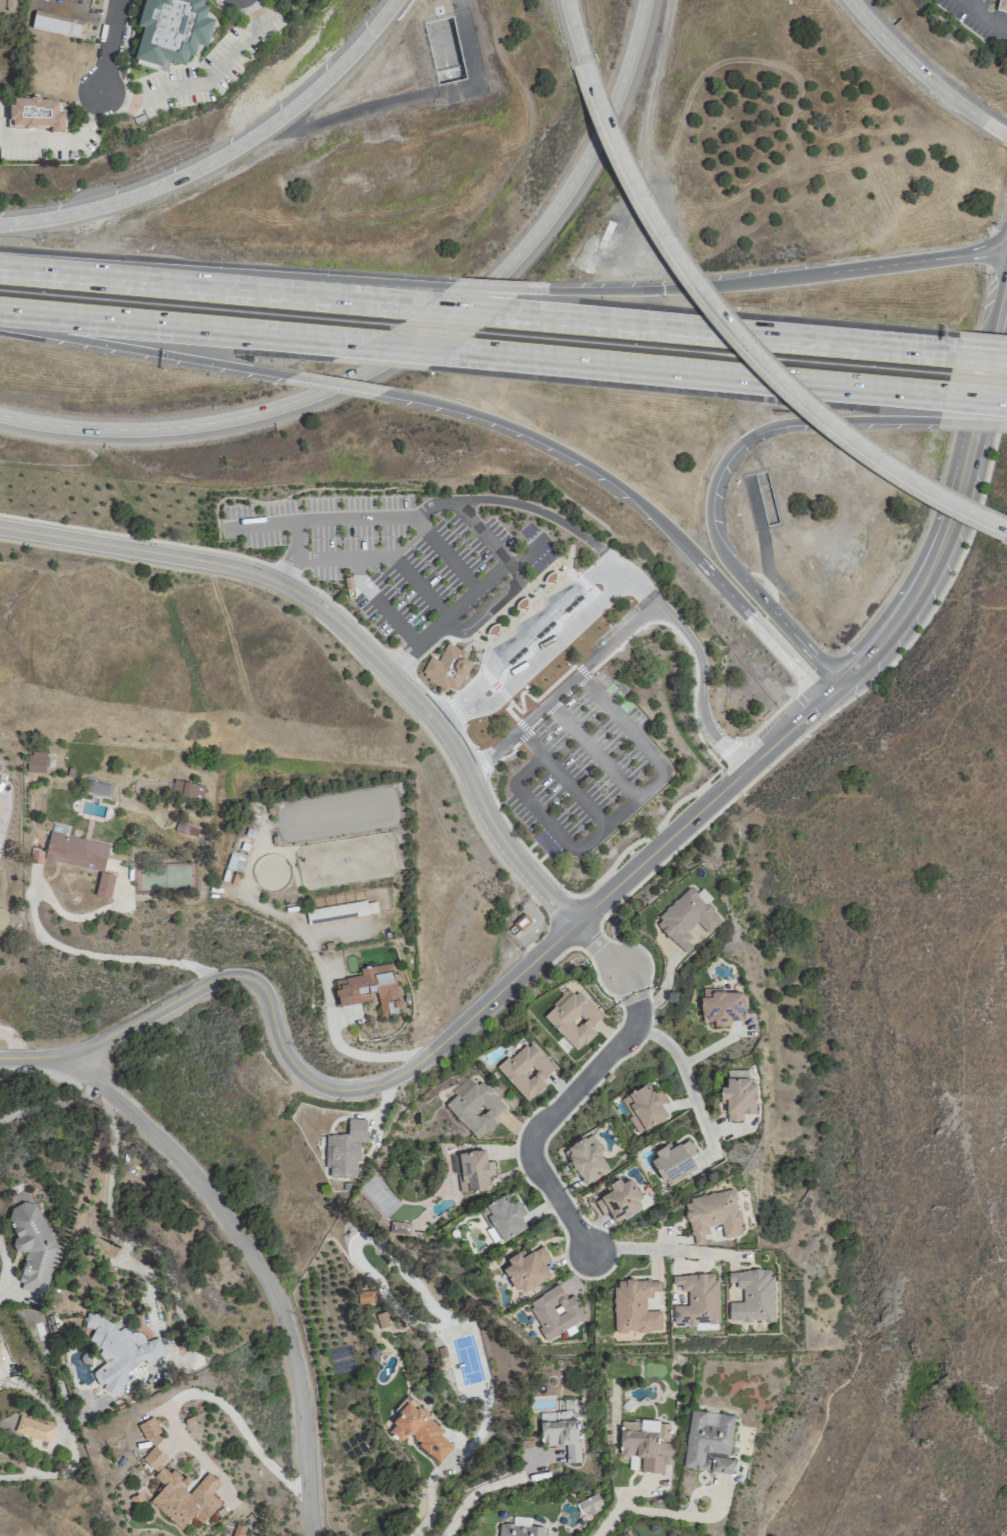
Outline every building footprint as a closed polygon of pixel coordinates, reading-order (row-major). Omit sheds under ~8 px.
[(19,18),(19,5),(15,5),(15,0),(0,0),(0,18),(19,18)] [(160,68),(162,60),(185,66),(187,56),(194,57),(197,45),(207,48),(214,20),(206,18),(208,8),(202,6),(204,0),(144,0),(138,27),(142,28),(134,62),(160,68)] [(996,8),(998,0),(1006,0),(1006,11),(996,8)] [(83,39),(87,22),(35,11),(31,28),(83,39)] [(64,133),(64,113),(58,113),(58,99),(14,99),(14,106),(10,106),(10,128),(50,129),(50,133),(64,133)] [(554,571),(549,571),(546,573),(544,576),(543,581),(551,582),(554,578),(554,571)] [(343,578),(350,577),(352,588),(345,590),(343,578)] [(514,607),(515,603),(517,599),(521,598),(526,597),(525,605),(523,605),(521,607),(521,608),(514,607)] [(497,630),(497,623),(492,624),(488,626),(486,629),(485,634),(493,634),(497,630)] [(445,641),(462,650),(466,653),(464,658),(466,659),(467,665),(454,691),(448,688),(446,692),(426,681),(427,680),(421,677),(422,675),(419,673),(428,654),(436,658),(445,641)] [(27,772),(44,773),(45,752),(27,751),(27,772)] [(201,802),(205,787),(173,779),(170,794),(201,802)] [(109,845),(49,832),(43,859),(103,872),(109,845)] [(114,874),(99,872),(95,896),(110,898),(114,874)] [(685,954),(694,945),(684,934),(696,922),(707,934),(720,921),(705,905),(711,898),(702,888),(696,894),(689,887),(653,922),(685,954)] [(380,1015),(399,1012),(392,963),(359,968),(360,976),(334,979),(338,1005),(371,1001),(370,991),(376,990),(380,1015)] [(602,1016),(575,988),(544,1018),(576,1051),(595,1033),(590,1028),(602,1016)] [(741,990),(701,991),(701,1022),(712,1022),(712,1026),(730,1025),(730,1021),(742,1020),(741,990)] [(554,1069),(530,1041),(508,1060),(506,1057),(495,1067),(527,1102),(546,1085),(541,1080),(554,1069)] [(755,1083),(749,1083),(749,1070),(726,1070),(726,1087),(719,1087),(719,1103),(726,1103),(726,1120),(742,1120),(743,1114),(755,1114),(755,1083)] [(479,1081),(476,1085),(467,1076),(453,1090),(456,1093),(443,1106),(477,1139),(507,1108),(479,1081)] [(637,1133),(667,1117),(661,1105),(666,1102),(661,1092),(654,1096),(647,1083),(618,1099),(637,1133)] [(326,1134),(325,1168),(329,1168),(329,1177),(355,1178),(355,1161),(359,1161),(360,1142),(366,1142),(366,1119),(347,1119),(347,1134),(326,1134)] [(610,1171),(591,1134),(563,1148),(582,1185),(610,1171)] [(695,1169),(689,1155),(695,1151),(689,1139),(671,1147),(669,1143),(654,1151),(657,1157),(650,1160),(663,1185),(695,1169)] [(457,1192),(490,1188),(488,1175),(494,1174),(493,1161),(486,1162),(485,1150),(453,1154),(457,1192)] [(594,1201),(602,1215),(608,1212),(614,1222),(644,1204),(628,1179),(622,1183),(619,1178),(605,1186),(608,1192),(594,1201)] [(723,1238),(742,1235),(734,1190),(684,1199),(692,1245),(704,1243),(703,1235),(708,1233),(707,1227),(721,1224),(723,1238)] [(478,1210),(489,1227),(485,1230),(495,1246),(526,1226),(519,1215),(524,1211),(516,1199),(511,1203),(505,1193),(478,1210)] [(57,1245),(34,1203),(23,1200),(10,1207),(9,1213),(14,1222),(13,1229),(15,1232),(12,1244),(15,1249),(24,1251),(18,1279),(24,1289),(45,1294),(57,1245)] [(507,1257),(510,1263),(503,1267),(515,1293),(551,1277),(544,1263),(549,1261),(542,1246),(521,1256),(519,1252),(507,1257)] [(728,1322),(774,1320),(772,1269),(727,1271),(728,1282),(735,1282),(736,1289),(742,1289),(743,1302),(727,1303),(728,1322)] [(718,1322),(717,1274),(672,1275),(672,1285),(680,1285),(680,1291),(687,1291),(688,1305),(672,1306),(673,1324),(718,1322)] [(615,1332),(661,1331),(661,1311),(645,1311),(645,1298),(652,1297),(652,1291),(660,1291),(660,1279),(613,1281),(615,1332)] [(547,1340),(564,1330),(567,1336),(576,1331),(572,1324),(585,1317),(573,1295),(566,1299),(559,1284),(526,1302),(547,1340)] [(358,1304),(379,1301),(377,1289),(356,1292),(358,1304)] [(112,1394),(118,1392),(126,1378),(126,1377),(133,1364),(145,1361),(147,1362),(164,1357),(158,1336),(144,1341),(142,1332),(133,1331),(132,1331),(124,1327),(117,1329),(115,1328),(111,1316),(87,1311),(86,1313),(83,1326),(92,1328),(89,1343),(100,1348),(99,1351),(102,1360),(94,1375),(97,1386),(112,1394)] [(452,1447),(440,1435),(444,1431),(408,1396),(387,1417),(394,1424),(388,1430),(400,1441),(408,1434),(437,1462),(452,1447)] [(733,1415),(689,1410),(682,1467),(709,1471),(731,1474),(733,1459),(728,1459),(733,1415)] [(47,1443),(53,1427),(19,1414),(14,1430),(47,1443)] [(579,1463),(577,1419),(540,1421),(541,1445),(563,1444),(563,1463),(579,1463)] [(621,1420),(619,1455),(629,1456),(628,1468),(638,1469),(638,1471),(663,1473),(664,1464),(672,1464),(673,1442),(669,1441),(670,1423),(621,1420)] [(181,1529),(192,1515),(201,1523),(220,1501),(211,1493),(220,1482),(207,1471),(188,1492),(183,1488),(189,1481),(173,1467),(169,1473),(160,1464),(167,1457),(153,1445),(142,1458),(156,1471),(152,1476),(163,1485),(149,1501),(181,1529)] [(602,1509),(596,1494),(577,1501),(583,1516),(602,1509)] [(543,1526),(529,1525),(529,1518),(515,1517),(514,1523),(499,1523),(498,1535),(542,1535),(543,1526)] [(244,1525),(235,1523),(231,1535),(241,1535),(244,1525)]
